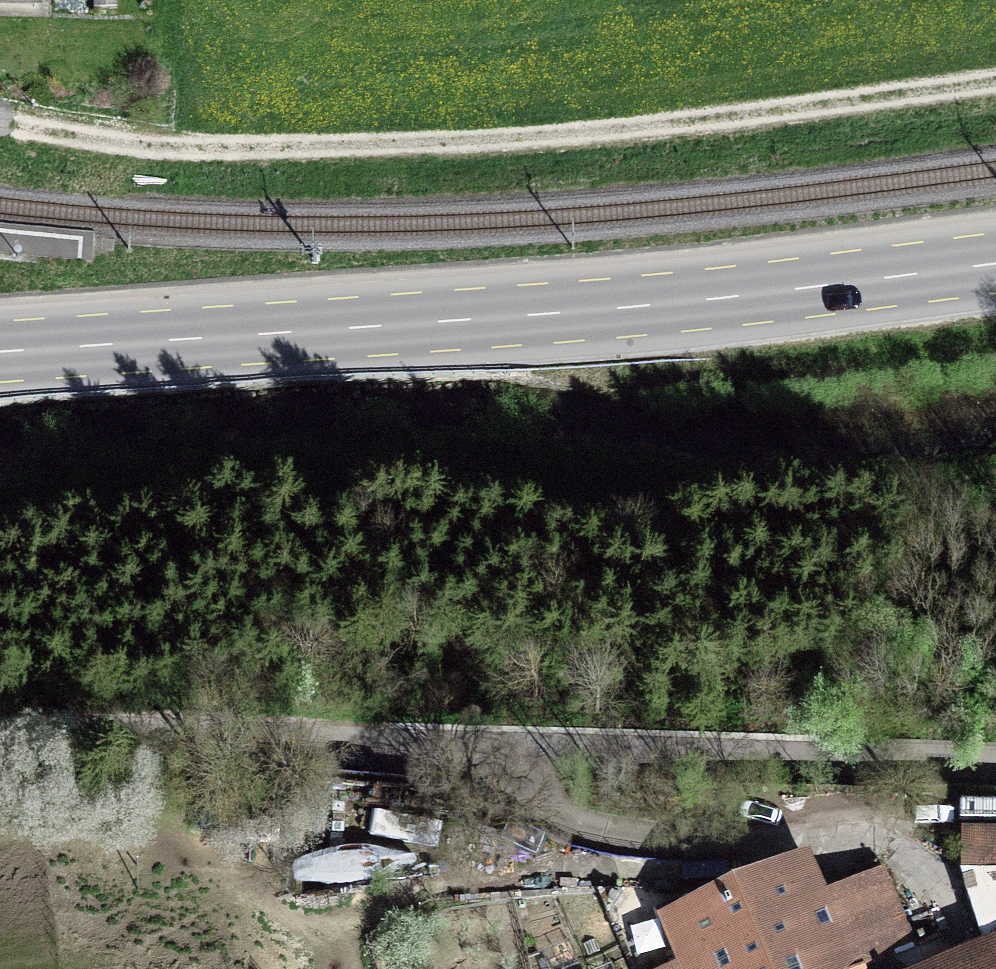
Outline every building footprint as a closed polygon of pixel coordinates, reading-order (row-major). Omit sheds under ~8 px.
[(995,955),(995,831),(967,830),(966,876),(968,881),(982,879),(987,919),(980,920),(990,951),(995,955)] [(854,968),(910,944),(890,898),(858,912),(849,891),(825,902),(809,863),(666,924),(681,964),(669,968),(854,968)] [(990,951),(945,968),(995,968),(995,955),(990,951)]
